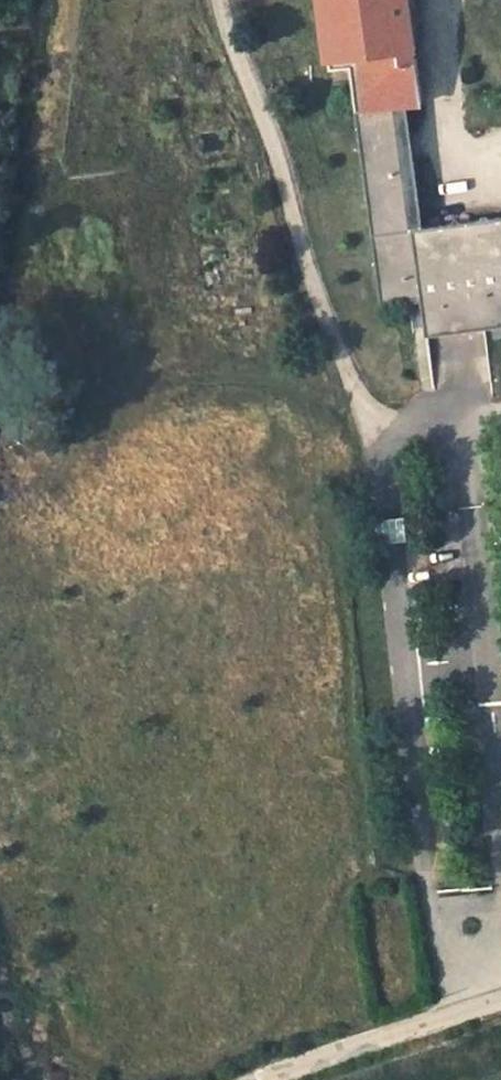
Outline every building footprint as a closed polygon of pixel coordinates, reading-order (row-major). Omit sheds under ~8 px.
[(329,68),(350,65),(379,302),(420,298),(424,336),(500,326),(500,217),(422,227),(411,229),(394,108),(406,106),(421,104),(416,59),(401,60),(402,53),(415,52),(408,0),(321,0),(329,68)] [(416,59),(415,52),(402,53),(401,60),(416,59)] [(422,227),(406,106),(394,108),(411,229),(422,227)] [(471,993),(470,982),(457,985),(459,997),(471,993)]
